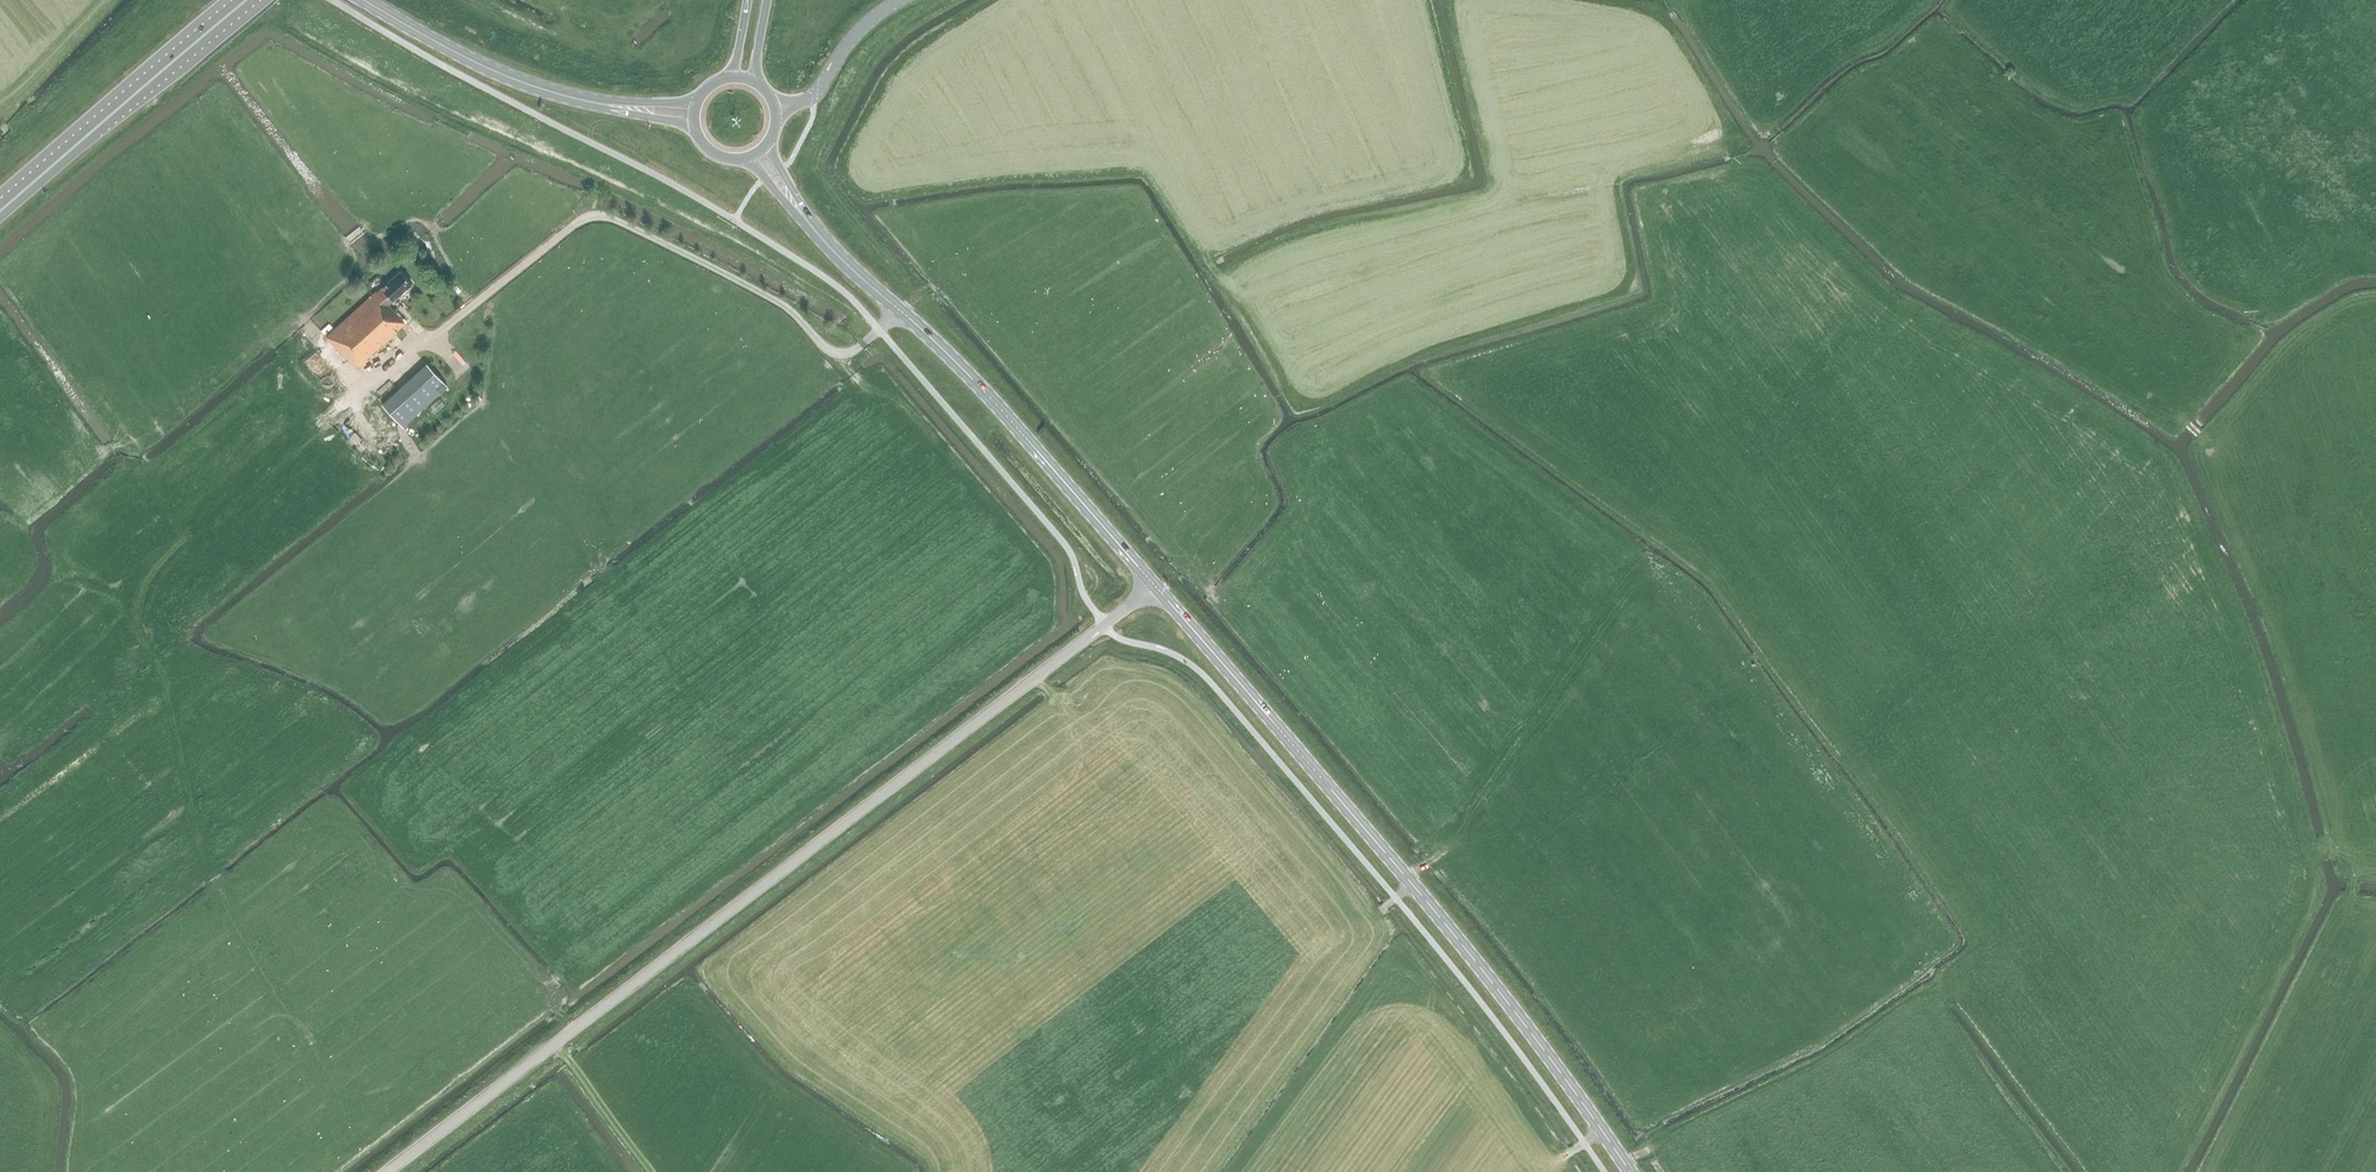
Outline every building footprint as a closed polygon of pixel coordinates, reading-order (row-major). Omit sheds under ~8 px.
[(388,305),(411,283),(400,270),(376,292),(375,291),(326,336),(347,359),(349,357),(357,366),(405,323),(388,305)] [(381,404),(402,427),(446,387),(425,364),(381,404)] [(2333,858),(2326,859),(2329,875),(2336,874),(2333,858)]
